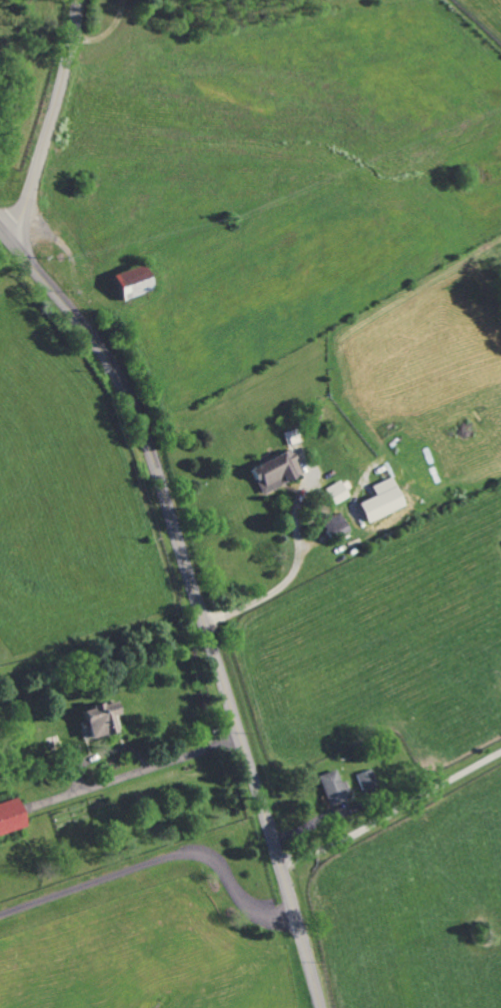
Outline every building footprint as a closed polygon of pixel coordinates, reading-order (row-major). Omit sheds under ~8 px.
[(121,302),(152,290),(142,264),(111,276),(121,302)] [(260,495),(301,476),(288,450),(248,470),(260,495)] [(358,504),(366,523),(404,507),(391,478),(371,486),(375,497),(358,504)] [(332,505),(348,499),(341,482),(325,488),(332,505)] [(330,541),(349,531),(339,513),(321,522),(330,541)] [(114,734),(110,717),(116,715),(113,703),(80,711),(88,740),(114,734)] [(356,776),(362,793),(378,787),(372,770),(356,776)] [(319,775),(325,805),(349,800),(345,782),(338,783),(336,771),(319,775)] [(15,799),(0,803),(0,836),(24,828),(15,799)]
